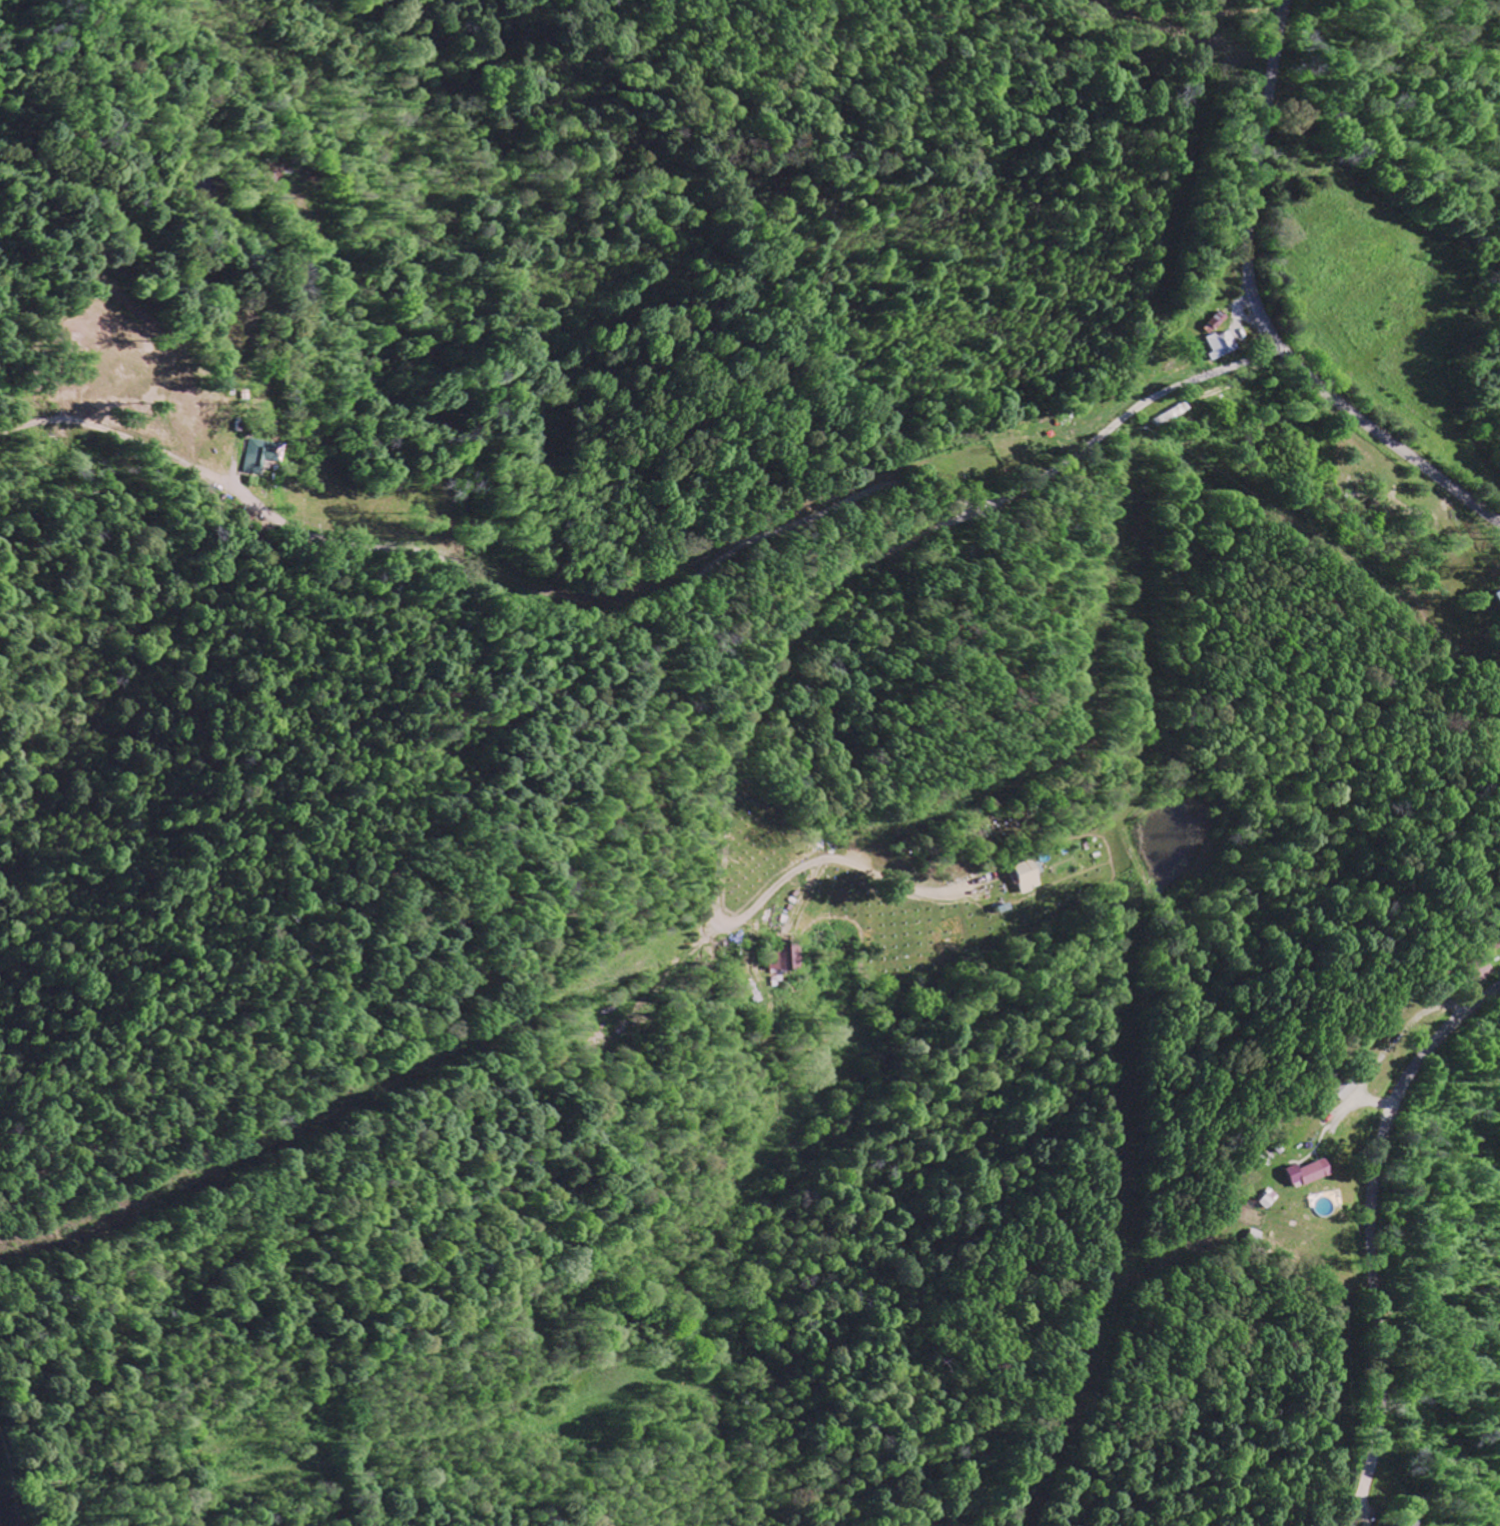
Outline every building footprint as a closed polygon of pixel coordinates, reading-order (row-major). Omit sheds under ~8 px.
[(1224,320),(1215,312),(1204,325),(1212,332),(1224,320)] [(1202,341),(1208,354),(1204,356),(1207,363),(1233,351),(1224,331),(1202,341)] [(260,462),(269,463),(272,445),(244,440),(238,474),(258,477),(260,462)] [(1028,890),(1022,863),(993,869),(995,878),(1003,876),(1007,895),(1028,890)] [(787,970),(786,950),(772,951),(772,959),(767,959),(767,971),(787,970)] [(1285,1191),(1323,1176),(1316,1160),(1290,1171),(1288,1166),(1277,1171),(1285,1191)]
